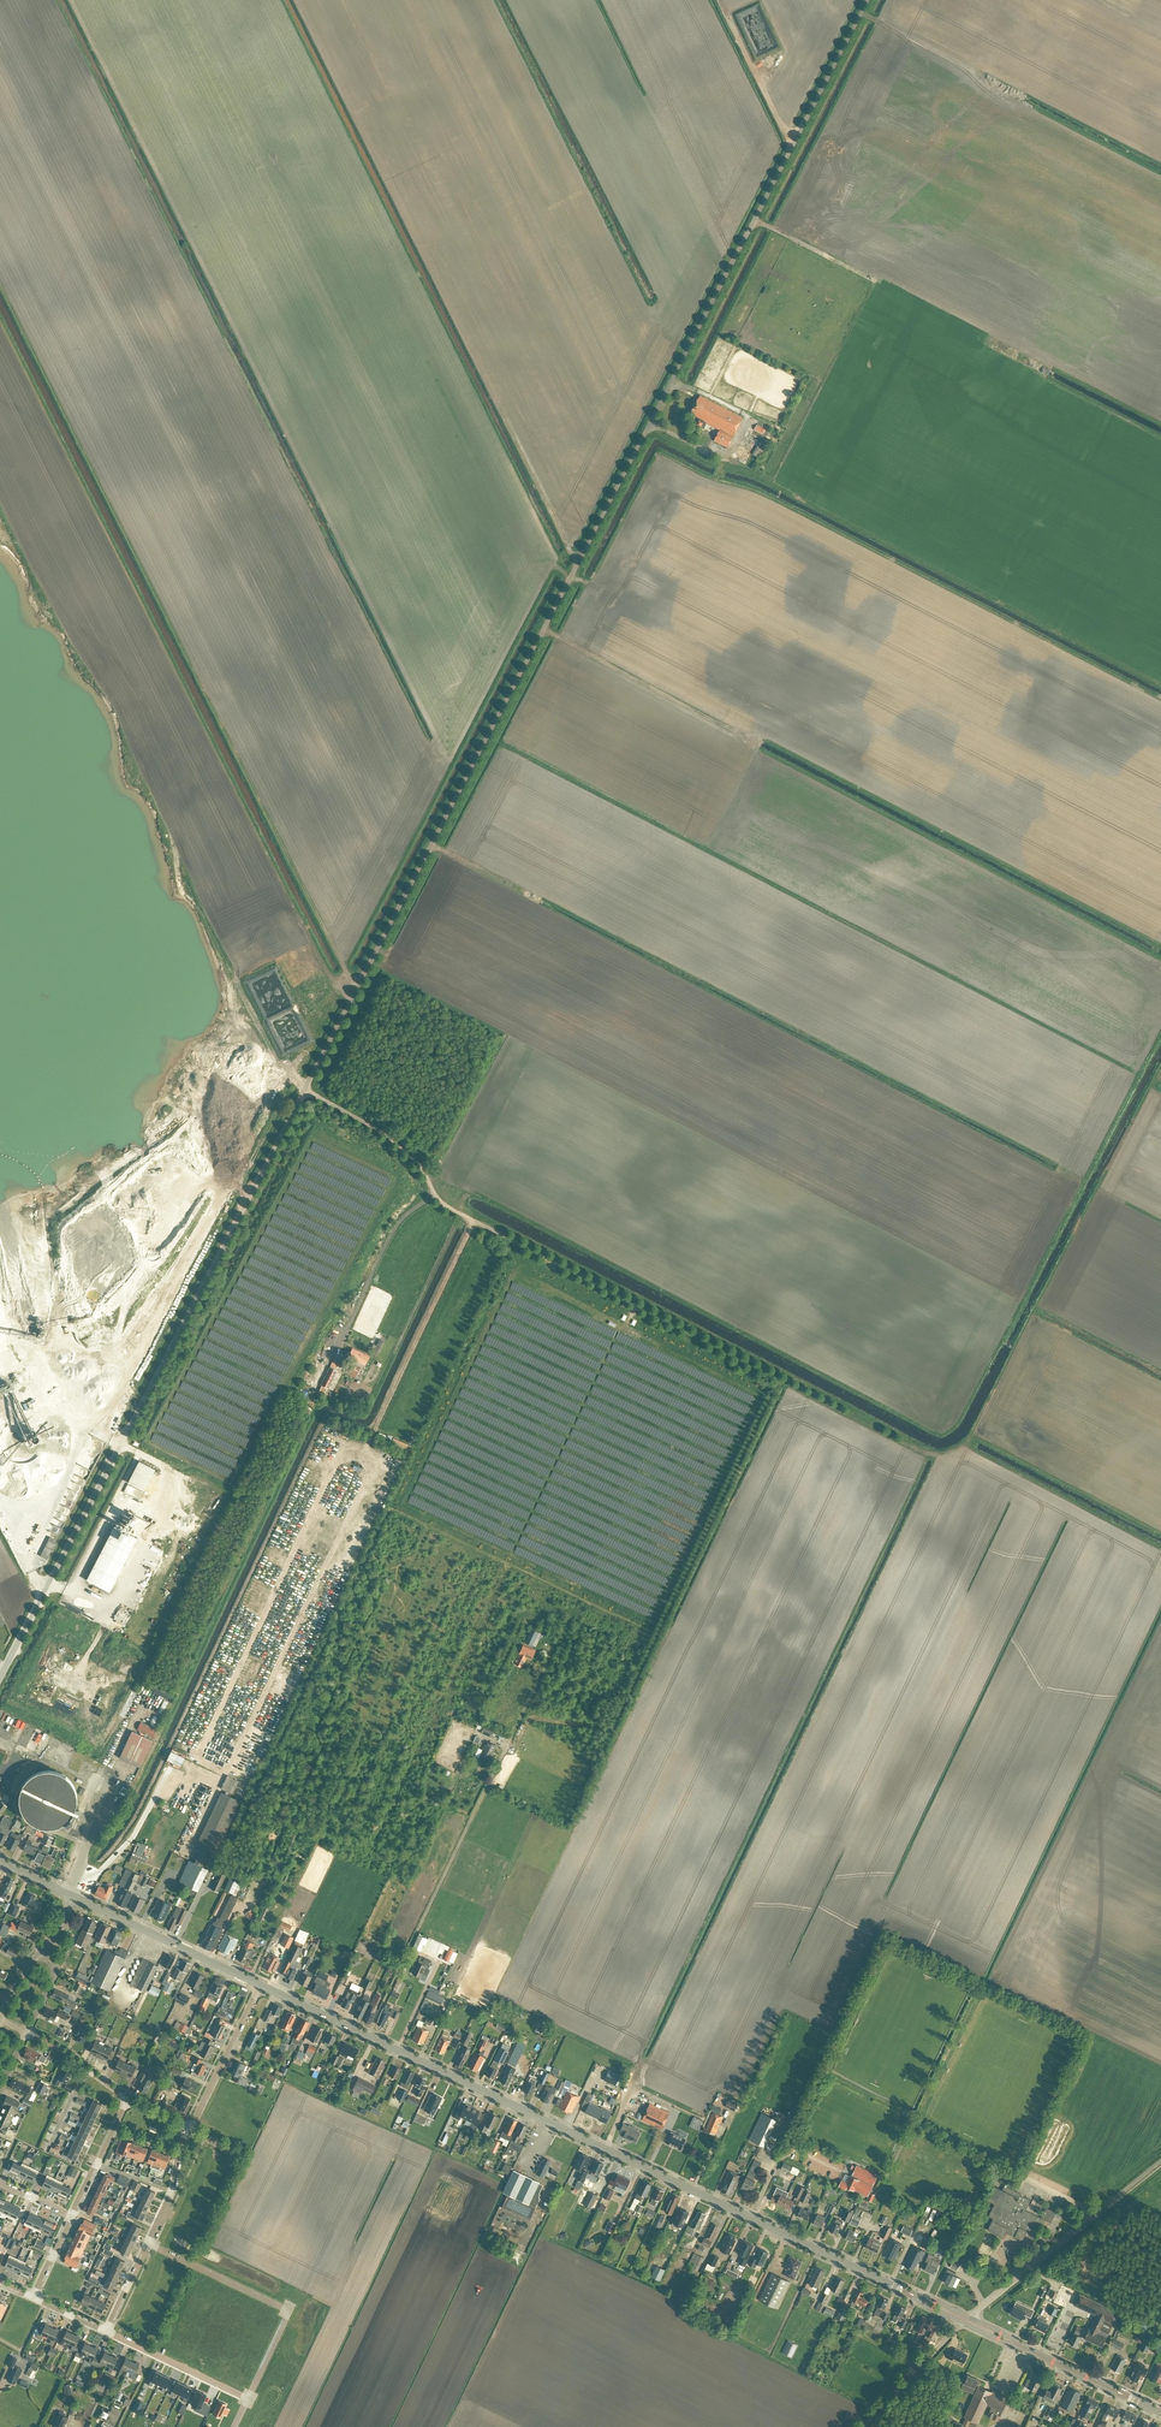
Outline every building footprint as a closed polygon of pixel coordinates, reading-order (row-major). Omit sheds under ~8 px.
[(727,449),(743,419),(700,396),(691,414),(698,417),(697,419),(700,420),(697,426),(704,429),(706,425),(720,432),(714,442),(727,449)] [(757,426),(752,435),(760,440),(761,439),(763,440),(768,432),(765,431),(757,426)] [(757,446),(754,454),(761,457),(764,449),(757,446)] [(46,1341),(49,1324),(31,1321),(30,1331),(39,1333),(38,1340),(46,1341)] [(348,1357),(364,1365),(368,1356),(352,1348),(348,1357)] [(355,1379),(361,1369),(353,1363),(346,1373),(355,1379)] [(328,1389),(337,1370),(330,1367),(321,1385),(328,1389)] [(330,1394),(320,1390),(317,1395),(327,1399),(330,1394)] [(32,1400),(23,1403),(26,1410),(34,1406),(32,1400)] [(405,1450),(408,1445),(393,1438),(391,1444),(405,1450)] [(137,1461),(126,1483),(143,1491),(154,1469),(137,1461)] [(128,1524),(130,1516),(123,1513),(121,1521),(128,1524)] [(115,1526),(87,1580),(110,1592),(138,1538),(115,1526)] [(49,1537),(39,1556),(46,1559),(55,1540),(49,1537)] [(531,1629),(524,1642),(532,1646),(539,1632),(531,1629)] [(534,1651),(523,1646),(515,1662),(516,1663),(516,1665),(520,1667),(521,1665),(523,1666),(527,1657),(530,1658),(534,1651)] [(157,1730),(141,1722),(137,1731),(153,1739),(157,1730)] [(491,1736),(491,1735),(504,1740),(506,1736),(493,1730),(483,1726),(481,1732),(491,1736)] [(139,1768),(152,1741),(132,1732),(119,1758),(139,1768)] [(479,1758),(487,1762),(487,1761),(488,1762),(492,1754),(491,1753),(492,1751),(493,1752),(496,1746),(487,1741),(479,1758)] [(34,1825),(36,1826),(39,1827),(43,1828),(46,1829),(50,1829),(53,1828),(57,1827),(60,1826),(64,1824),(67,1822),(69,1820),(71,1818),(73,1815),(74,1813),(75,1810),(76,1806),(77,1802),(77,1798),(76,1793),(75,1789),(73,1786),(72,1783),(69,1780),(66,1777),(64,1776),(60,1773),(57,1772),(53,1771),(47,1771),(43,1771),(38,1773),(34,1775),(30,1777),(26,1781),(24,1784),(22,1788),(20,1791),(19,1796),(19,1801),(20,1805),(22,1811),(23,1815),(26,1819),(31,1823),(34,1825)] [(234,1795),(240,1782),(227,1776),(221,1789),(234,1795)] [(214,1856),(240,1801),(221,1792),(196,1847),(201,1849),(194,1863),(208,1869),(214,1856)] [(4,1817),(0,1824),(9,1828),(12,1821),(4,1817)] [(0,1835),(0,1844),(2,1845),(5,1839),(6,1840),(11,1830),(8,1829),(5,1834),(1,1832),(0,1835)] [(6,1848),(13,1851),(16,1845),(17,1846),(22,1834),(19,1833),(18,1836),(12,1832),(10,1836),(11,1837),(6,1848)] [(50,1847),(51,1844),(54,1838),(45,1834),(41,1842),(45,1844),(50,1846),(50,1847)] [(33,1842),(28,1839),(23,1849),(24,1850),(24,1851),(27,1852),(27,1851),(37,1856),(37,1855),(35,1854),(37,1848),(32,1845),(33,1842)] [(47,1854),(48,1853),(47,1852),(50,1846),(45,1844),(42,1850),(37,1848),(35,1854),(37,1855),(37,1856),(35,1860),(42,1864),(47,1854)] [(56,1859),(55,1858),(59,1850),(55,1848),(51,1856),(47,1854),(42,1864),(50,1868),(52,1863),(53,1864),(55,1863),(56,1860),(56,1859)] [(133,1851),(131,1857),(145,1863),(147,1857),(133,1851)] [(198,1891),(208,1869),(194,1863),(189,1860),(179,1882),(187,1886),(198,1891)] [(114,1871),(120,1874),(123,1868),(117,1865),(114,1871)] [(136,1881),(140,1875),(139,1875),(126,1868),(118,1884),(132,1891),(136,1881)] [(285,1882),(288,1874),(280,1871),(277,1879),(285,1882)] [(140,1873),(139,1875),(140,1875),(136,1881),(141,1884),(145,1876),(140,1873)] [(225,1876),(219,1873),(211,1889),(218,1892),(225,1876)] [(149,1877),(145,1875),(145,1876),(141,1884),(140,1884),(145,1886),(149,1877)] [(14,1880),(12,1880),(12,1879),(10,1878),(8,1878),(6,1882),(6,1881),(2,1890),(0,1893),(0,1896),(5,1899),(8,1893),(12,1886),(11,1886),(14,1880)] [(153,1888),(157,1881),(150,1878),(147,1885),(153,1888)] [(233,1894),(239,1882),(230,1878),(224,1890),(233,1894)] [(105,1889),(99,1886),(96,1891),(98,1892),(97,1896),(106,1900),(113,1886),(108,1883),(105,1889)] [(132,1893),(123,1889),(119,1898),(119,1899),(117,1904),(120,1905),(120,1906),(122,1907),(123,1907),(125,1907),(132,1893)] [(38,1912),(42,1904),(34,1900),(36,1896),(29,1892),(23,1905),(38,1912)] [(231,1895),(227,1903),(234,1906),(238,1898),(231,1895)] [(142,1906),(145,1900),(135,1896),(132,1902),(129,1909),(138,1913),(141,1906),(142,1906)] [(171,1905),(159,1899),(154,1909),(153,1909),(150,1914),(155,1916),(154,1918),(160,1920),(160,1919),(164,1921),(171,1905)] [(7,1912),(12,1901),(9,1900),(4,1911),(7,1912)] [(13,1904),(8,1914),(15,1917),(20,1907),(13,1904)] [(180,1925),(187,1911),(178,1906),(173,1917),(172,1916),(168,1925),(169,1925),(167,1929),(172,1931),(176,1923),(180,1925)] [(210,1949),(220,1929),(222,1930),(231,1912),(225,1909),(215,1927),(211,1924),(201,1945),(210,1949)] [(256,1915),(252,1910),(246,1914),(250,1919),(256,1915)] [(88,1916),(76,1943),(86,1948),(92,1934),(96,1927),(95,1926),(97,1921),(88,1916)] [(21,1921),(18,1926),(11,1922),(9,1927),(9,1928),(16,1931),(17,1930),(30,1936),(34,1927),(21,1921)] [(102,1922),(94,1939),(103,1944),(111,1927),(102,1922)] [(279,1927),(289,1931),(291,1926),(281,1922),(279,1927)] [(0,1931),(0,1934),(5,1937),(7,1934),(9,1930),(9,1928),(9,1927),(3,1924),(2,1927),(0,1931)] [(119,1938),(122,1932),(112,1928),(106,1942),(113,1946),(115,1943),(117,1944),(120,1938),(119,1938)] [(238,1940),(226,1933),(218,1949),(221,1950),(220,1952),(226,1954),(227,1953),(228,1953),(231,1949),(233,1950),(238,1940)] [(294,1938),(286,1934),(281,1945),(289,1949),(294,1938)] [(419,1935),(412,1948),(419,1951),(425,1938),(419,1935)] [(245,1947),(243,1946),(240,1954),(237,1960),(244,1963),(247,1957),(248,1958),(252,1950),(249,1949),(250,1947),(252,1948),(254,1944),(248,1941),(245,1947)] [(16,1957),(19,1950),(4,1942),(1,1948),(2,1949),(2,1950),(7,1953),(8,1954),(9,1954),(10,1954),(16,1957)] [(295,1969),(297,1965),(299,1962),(294,1960),(300,1947),(294,1944),(280,1973),(285,1976),(292,1979),(297,1970),(295,1969)] [(90,1985),(92,1982),(110,1991),(129,1951),(121,1948),(119,1951),(116,1949),(114,1953),(107,1949),(92,1981),(87,1979),(86,1982),(90,1985)] [(444,1959),(448,1962),(449,1961),(453,1951),(454,1950),(449,1948),(448,1950),(444,1959)] [(395,1955),(384,1950),(383,1953),(394,1958),(395,1955)] [(270,1953),(263,1968),(272,1973),(273,1971),(275,1972),(280,1962),(278,1961),(280,1958),(270,1953)] [(170,1969),(175,1958),(168,1954),(162,1965),(170,1969)] [(347,1965),(350,1959),(342,1956),(340,1962),(347,1965)] [(412,1974),(420,1978),(422,1974),(427,1977),(430,1970),(428,1969),(432,1961),(424,1958),(421,1963),(417,1961),(415,1967),(416,1967),(412,1974)] [(147,1961),(148,1961),(143,1959),(130,1984),(145,1992),(158,1966),(147,1961)] [(189,1967),(191,1963),(183,1960),(179,1969),(176,1967),(172,1977),(179,1981),(183,1971),(187,1973),(190,1968),(189,1967)] [(307,1986),(313,1974),(305,1970),(299,1983),(307,1986)] [(319,1971),(311,1988),(313,1989),(312,1992),(326,1999),(330,1990),(323,1987),(328,1975),(319,1971)] [(204,1976),(196,1972),(189,1985),(197,1990),(204,1976)] [(218,1995),(218,1996),(225,1981),(222,1979),(220,1978),(217,1977),(209,1992),(210,1992),(207,1999),(204,1998),(198,2010),(202,2012),(209,1997),(215,2000),(218,1995)] [(368,1990),(372,1982),(366,1979),(362,1987),(368,1990)] [(152,1985),(149,1992),(158,1996),(161,1989),(152,1985)] [(67,1999),(69,1996),(55,1989),(52,1996),(66,2002),(65,2004),(74,2009),(77,2004),(67,1999)] [(203,1993),(196,1989),(193,1994),(200,1998),(203,1993)] [(341,2006),(347,2009),(351,2001),(353,2002),(358,1992),(351,1989),(349,1993),(350,1994),(347,1999),(345,1998),(341,2006)] [(400,1994),(392,1990),(390,1995),(397,1999),(400,1994)] [(231,2005),(233,2006),(235,2002),(233,1997),(238,1996),(238,1995),(233,1997),(232,1995),(235,1994),(228,1991),(220,2007),(218,2006),(215,2012),(225,2017),(227,2011),(232,2014),(234,2009),(230,2007),(231,2005)] [(178,1999),(187,2003),(190,1997),(181,1993),(178,1999)] [(360,1998),(362,1999),(354,2016),(361,2019),(369,2003),(369,2002),(371,1998),(362,1994),(360,1998)] [(424,2011),(428,2001),(425,1999),(420,2009),(424,2011)] [(268,2009),(263,2019),(268,2022),(271,2015),(273,2016),(274,2015),(278,2016),(282,2007),(275,2004),(271,2010),(268,2009)] [(374,2015),(375,2014),(372,2012),(375,2007),(370,2005),(363,2020),(367,2022),(369,2023),(370,2023),(373,2018),(374,2017),(374,2016),(374,2015)] [(57,2013),(47,2007),(43,2015),(54,2020),(57,2015),(66,2020),(69,2014),(65,2012),(65,2013),(58,2010),(57,2013)] [(386,2021),(389,2015),(384,2013),(386,2010),(383,2008),(379,2018),(377,2024),(383,2027),(386,2021)] [(80,2013),(73,2010),(71,2015),(78,2018),(80,2013)] [(197,2023),(201,2013),(199,2011),(191,2028),(196,2030),(199,2024),(197,2023)] [(289,2032),(296,2017),(294,2016),(295,2015),(289,2012),(288,2013),(287,2012),(279,2027),(289,2032)] [(421,2020),(419,2019),(416,2024),(423,2027),(427,2017),(423,2015),(421,2020)] [(205,2016),(202,2021),(209,2024),(212,2020),(205,2016)] [(425,2023),(430,2025),(433,2018),(428,2016),(425,2023)] [(219,2039),(225,2027),(221,2024),(223,2021),(217,2018),(214,2023),(216,2024),(211,2035),(219,2039)] [(304,2034),(309,2022),(302,2018),(296,2031),(293,2037),(291,2041),(300,2046),(303,2040),(299,2038),(302,2033),(304,2034)] [(87,2025),(79,2022),(74,2033),(78,2034),(76,2039),(84,2042),(89,2031),(85,2030),(87,2025)] [(185,2032),(188,2026),(181,2023),(178,2029),(185,2032)] [(317,2043),(322,2034),(321,2034),(323,2029),(321,2028),(320,2027),(319,2026),(318,2027),(317,2026),(315,2031),(314,2030),(309,2040),(317,2043)] [(429,2031),(418,2026),(412,2040),(421,2044),(421,2042),(424,2043),(429,2031)] [(462,2035),(463,2033),(457,2030),(456,2033),(455,2032),(453,2036),(460,2040),(462,2035)] [(460,2042),(466,2045),(471,2034),(465,2031),(460,2042)] [(259,2035),(253,2032),(245,2048),(251,2051),(259,2035)] [(332,2044),(336,2036),(329,2033),(325,2041),(324,2044),(329,2046),(331,2044),(332,2044)] [(285,2036),(282,2043),(287,2045),(290,2038),(285,2036)] [(444,2053),(450,2041),(441,2037),(439,2042),(438,2044),(435,2049),(437,2050),(437,2051),(442,2053),(442,2052),(444,2053)] [(213,2052),(215,2047),(211,2045),(213,2041),(207,2038),(202,2048),(203,2048),(200,2055),(208,2059),(212,2051),(213,2052)] [(487,2041),(481,2039),(476,2048),(480,2050),(478,2054),(475,2052),(468,2066),(470,2067),(470,2068),(475,2071),(476,2070),(477,2071),(484,2057),(482,2056),(484,2051),(483,2050),(487,2041)] [(98,2057),(103,2046),(99,2044),(100,2042),(95,2041),(95,2042),(91,2040),(87,2048),(91,2050),(90,2051),(94,2053),(93,2055),(98,2057)] [(515,2067),(525,2045),(518,2041),(507,2063),(515,2067)] [(358,2049),(345,2043),(341,2052),(343,2053),(342,2055),(347,2058),(348,2055),(354,2058),(358,2049)] [(309,2045),(307,2049),(305,2054),(312,2057),(314,2052),(316,2048),(309,2045)] [(108,2048),(103,2046),(98,2057),(103,2059),(104,2058),(107,2059),(108,2058),(112,2060),(115,2052),(112,2050),(112,2049),(108,2047),(108,2048)] [(460,2056),(456,2064),(461,2067),(463,2062),(464,2062),(470,2049),(464,2046),(459,2056),(460,2056)] [(502,2064),(509,2051),(500,2047),(486,2075),(487,2075),(487,2076),(489,2077),(493,2078),(495,2073),(496,2073),(497,2070),(496,2069),(499,2062),(502,2064)] [(35,2063),(39,2054),(27,2048),(23,2057),(35,2063)] [(339,2056),(335,2054),(331,2063),(335,2065),(339,2056)] [(195,2057),(192,2062),(198,2065),(194,2071),(202,2075),(206,2066),(201,2063),(203,2060),(195,2057)] [(378,2078),(384,2067),(383,2066),(385,2061),(377,2057),(374,2064),(372,2063),(367,2072),(378,2078)] [(118,2071),(117,2073),(122,2075),(127,2064),(123,2062),(123,2060),(119,2059),(119,2060),(115,2058),(111,2066),(115,2068),(114,2069),(118,2071)] [(241,2076),(246,2065),(237,2061),(231,2074),(236,2076),(234,2080),(241,2084),(245,2086),(248,2079),(241,2076)] [(132,2066),(127,2064),(122,2075),(127,2077),(127,2076),(131,2078),(132,2076),(135,2078),(139,2070),(136,2068),(136,2067),(132,2065),(132,2066)] [(507,2086),(512,2076),(515,2069),(507,2065),(503,2072),(505,2073),(500,2082),(507,2086)] [(171,2071),(180,2075),(182,2070),(174,2066),(171,2071)] [(396,2079),(401,2069),(394,2066),(389,2075),(396,2079)] [(67,2083),(72,2072),(63,2068),(58,2078),(55,2077),(53,2083),(58,2085),(61,2080),(67,2083)] [(609,2069),(604,2080),(615,2085),(620,2074),(609,2069)] [(407,2089),(414,2073),(407,2070),(400,2085),(407,2089)] [(149,2075),(141,2071),(137,2079),(142,2081),(138,2089),(146,2093),(152,2081),(147,2078),(149,2075)] [(544,2071),(539,2082),(543,2084),(549,2073),(544,2071)] [(422,2084),(425,2079),(420,2076),(418,2081),(417,2081),(415,2086),(418,2087),(415,2094),(420,2097),(424,2090),(425,2090),(427,2086),(422,2084)] [(198,2083),(186,2077),(185,2079),(181,2078),(178,2083),(182,2085),(181,2087),(193,2093),(198,2083)] [(375,2085),(359,2077),(358,2077),(352,2090),(360,2094),(362,2089),(371,2093),(375,2085)] [(530,2095),(535,2085),(532,2083),(534,2079),(530,2077),(528,2081),(523,2091),(530,2095)] [(13,2079),(9,2086),(22,2092),(22,2093),(27,2095),(31,2087),(13,2079)] [(43,2095),(48,2085),(40,2081),(36,2091),(43,2095)] [(72,2093),(74,2088),(66,2084),(64,2089),(72,2093)] [(554,2089),(554,2087),(552,2086),(551,2088),(546,2085),(545,2089),(544,2089),(540,2099),(547,2103),(552,2093),(554,2089)] [(401,2088),(397,2099),(404,2102),(408,2091),(401,2088)] [(579,2097),(566,2091),(559,2107),(562,2108),(561,2109),(567,2112),(567,2110),(571,2112),(574,2107),(575,2107),(579,2097)] [(593,2095),(588,2092),(585,2099),(590,2101),(593,2095)] [(434,2114),(442,2098),(433,2094),(433,2095),(431,2095),(423,2110),(434,2114)] [(184,2111),(190,2098),(183,2095),(176,2108),(184,2111)] [(419,2100),(409,2095),(406,2101),(417,2106),(419,2100)] [(7,2096),(3,2104),(16,2110),(20,2102),(7,2096)] [(86,2102),(77,2098),(75,2102),(84,2107),(86,2102)] [(22,2104),(30,2107),(32,2103),(25,2099),(22,2104)] [(735,2111),(738,2105),(729,2100),(726,2107),(735,2111)] [(102,2105),(93,2101),(91,2106),(86,2104),(84,2107),(89,2109),(90,2108),(98,2112),(102,2105)] [(601,2108),(589,2103),(586,2108),(584,2112),(596,2118),(598,2119),(598,2120),(606,2123),(611,2112),(608,2111),(601,2108)] [(642,2120),(662,2129),(670,2113),(650,2103),(642,2120)] [(23,2118),(20,2117),(16,2115),(16,2117),(13,2116),(16,2110),(3,2104),(4,2105),(0,2113),(18,2121),(21,2122),(23,2118)] [(466,2119),(472,2107),(465,2104),(461,2111),(458,2110),(454,2117),(459,2120),(461,2116),(466,2119)] [(476,2118),(479,2111),(472,2107),(466,2119),(472,2122),(468,2129),(474,2132),(479,2120),(476,2118)] [(95,2119),(98,2112),(90,2108),(89,2109),(87,2113),(82,2111),(81,2114),(86,2116),(87,2115),(95,2119)] [(0,2113),(0,2122),(8,2126),(11,2121),(13,2122),(13,2123),(16,2125),(18,2121),(0,2113)] [(492,2129),(498,2117),(490,2113),(484,2125),(481,2123),(478,2129),(485,2132),(487,2126),(492,2129)] [(708,2130),(707,2131),(715,2135),(723,2117),(713,2113),(710,2121),(706,2129),(708,2130)] [(777,2120),(762,2113),(749,2139),(764,2147),(777,2120)] [(92,2125),(95,2119),(87,2115),(86,2116),(84,2120),(79,2118),(78,2120),(83,2123),(84,2121),(92,2125)] [(426,2119),(419,2116),(417,2121),(424,2125),(426,2119)] [(510,2134),(517,2121),(516,2121),(516,2120),(514,2119),(513,2119),(511,2118),(509,2122),(507,2122),(503,2131),(502,2131),(500,2136),(509,2141),(512,2135),(510,2134)] [(89,2132),(92,2125),(84,2121),(83,2123),(81,2127),(76,2125),(75,2127),(80,2130),(80,2128),(89,2132)] [(0,2122),(0,2132),(5,2134),(8,2126),(0,2122)] [(514,2149),(520,2137),(521,2137),(522,2138),(524,2134),(525,2133),(525,2132),(525,2130),(527,2126),(520,2122),(511,2140),(505,2152),(511,2155),(514,2149)] [(632,2127),(626,2125),(624,2124),(620,2131),(626,2133),(624,2137),(629,2140),(629,2139),(636,2142),(640,2133),(631,2129),(632,2127)] [(85,2139),(89,2132),(80,2128),(80,2130),(78,2134),(73,2132),(72,2134),(76,2136),(77,2135),(85,2139)] [(450,2134),(446,2132),(442,2141),(445,2143),(450,2134)] [(686,2139),(671,2132),(666,2143),(681,2150),(686,2139)] [(82,2146),(85,2139),(77,2135),(76,2136),(74,2141),(70,2139),(68,2141),(73,2143),(74,2142),(82,2146)] [(125,2141),(121,2140),(116,2153),(122,2155),(123,2154),(126,2155),(126,2154),(130,2142),(131,2142),(125,2140),(125,2141)] [(500,2142),(495,2140),(490,2150),(495,2152),(500,2142)] [(79,2153),(82,2146),(74,2142),(73,2143),(71,2148),(66,2145),(65,2148),(70,2150),(71,2149),(79,2153)] [(139,2145),(130,2142),(126,2154),(134,2158),(139,2145)] [(147,2149),(139,2145),(134,2158),(143,2161),(147,2149)] [(468,2147),(463,2145),(460,2153),(464,2155),(468,2147)] [(76,2160),(79,2153),(71,2149),(70,2150),(68,2155),(63,2152),(62,2155),(67,2157),(68,2156),(76,2160)] [(160,2153),(152,2150),(147,2162),(151,2164),(150,2167),(155,2169),(160,2153)] [(169,2156),(160,2153),(155,2169),(159,2170),(161,2167),(165,2168),(169,2156)] [(577,2179),(584,2182),(589,2170),(586,2169),(588,2162),(590,2157),(582,2153),(575,2168),(581,2171),(577,2179)] [(547,2172),(556,2176),(558,2171),(552,2168),(551,2171),(548,2170),(549,2167),(548,2167),(551,2161),(545,2158),(543,2161),(542,2160),(535,2173),(544,2178),(547,2172)] [(599,2174),(604,2164),(597,2160),(591,2174),(596,2176),(597,2173),(599,2174)] [(753,2180),(761,2163),(754,2160),(741,2188),(747,2191),(749,2188),(752,2189),(755,2181),(753,2180)] [(13,2162),(9,2171),(17,2175),(21,2166),(23,2163),(22,2163),(21,2166),(13,2162)] [(784,2162),(781,2169),(789,2173),(793,2166),(784,2162)] [(23,2163),(21,2166),(17,2175),(25,2178),(31,2167),(23,2163)] [(846,2190),(847,2187),(852,2190),(851,2192),(858,2196),(860,2193),(867,2196),(878,2175),(857,2165),(856,2167),(853,2165),(850,2170),(854,2171),(851,2176),(850,2175),(846,2182),(842,2180),(839,2186),(846,2190)] [(74,2178),(78,2170),(71,2166),(67,2174),(74,2178)] [(508,2175),(511,2168),(507,2166),(505,2167),(503,2172),(508,2175)] [(39,2171),(31,2167),(25,2178),(33,2182),(39,2171)] [(539,2182),(513,2170),(502,2192),(508,2195),(502,2208),(530,2221),(540,2199),(538,2198),(540,2194),(538,2194),(541,2188),(537,2186),(539,2182)] [(721,2191),(730,2196),(731,2194),(732,2194),(735,2190),(741,2176),(730,2171),(724,2183),(724,2184),(725,2184),(721,2191)] [(113,2181),(115,2178),(111,2176),(110,2177),(105,2174),(101,2182),(107,2185),(109,2179),(113,2181)] [(631,2180),(618,2174),(616,2179),(612,2177),(609,2184),(616,2187),(616,2185),(626,2190),(631,2180)] [(50,2190),(55,2179),(47,2175),(42,2186),(50,2190)] [(130,2180),(119,2175),(117,2179),(123,2182),(122,2185),(126,2188),(128,2184),(130,2180)] [(63,2182),(55,2179),(50,2190),(58,2194),(62,2185),(63,2182)] [(134,2180),(131,2188),(138,2191),(141,2184),(134,2180)] [(644,2207),(639,2204),(643,2195),(647,2197),(650,2190),(649,2189),(652,2185),(644,2181),(642,2186),(641,2185),(630,2208),(636,2211),(634,2215),(639,2217),(644,2207)] [(103,2192),(107,2185),(101,2182),(97,2190),(103,2192)] [(62,2185),(58,2194),(66,2198),(70,2189),(62,2185)] [(800,2185),(795,2196),(800,2199),(805,2188),(800,2185)] [(1042,2218),(1026,2210),(1031,2200),(1020,2194),(1020,2193),(1004,2186),(1002,2190),(995,2186),(989,2200),(995,2203),(989,2216),(993,2218),(988,2230),(1001,2236),(1000,2237),(1003,2239),(1006,2232),(1020,2239),(1019,2240),(1022,2242),(1027,2231),(1025,2230),(1025,2228),(1030,2230),(1032,2227),(1036,2229),(1038,2224),(1042,2226),(1045,2220),(1051,2223),(1054,2216),(1055,2214),(1056,2212),(1047,2207),(1042,2218)] [(659,2201),(662,2196),(661,2196),(664,2191),(660,2189),(660,2188),(658,2188),(657,2187),(655,2192),(652,2197),(653,2198),(650,2203),(655,2205),(658,2200),(659,2201)] [(152,2199),(155,2192),(147,2188),(144,2193),(140,2191),(139,2194),(143,2196),(144,2195),(152,2199)] [(607,2188),(602,2197),(610,2200),(614,2191),(607,2188)] [(776,2188),(775,2192),(771,2200),(777,2203),(777,2202),(784,2205),(787,2198),(786,2198),(788,2194),(784,2192),(782,2191),(776,2188)] [(100,2200),(103,2192),(97,2190),(94,2197),(100,2200)] [(805,2190),(801,2201),(806,2203),(810,2193),(805,2190)] [(598,2195),(591,2192),(584,2205),(591,2208),(598,2195)] [(791,2209),(794,2201),(789,2199),(790,2195),(788,2194),(786,2198),(787,2198),(784,2205),(791,2209)] [(149,2206),(152,2199),(144,2195),(143,2196),(141,2200),(137,2198),(135,2200),(140,2203),(140,2202),(149,2206)] [(672,2214),(679,2198),(677,2196),(676,2196),(675,2195),(674,2195),(673,2195),(669,2204),(665,2212),(672,2214)] [(97,2206),(100,2200),(94,2197),(90,2205),(103,2211),(104,2208),(101,2207),(100,2208),(99,2208),(100,2207),(97,2206)] [(13,2205),(5,2201),(0,2210),(0,2213),(7,2216),(13,2205)] [(145,2213),(149,2206),(140,2202),(140,2203),(138,2207),(133,2205),(132,2207),(137,2209),(145,2213)] [(21,2209),(13,2205),(7,2216),(15,2220),(21,2209)] [(104,2212),(103,2211),(90,2205),(86,2212),(92,2215),(94,2211),(102,2215),(104,2212)] [(807,2211),(801,2208),(797,2215),(798,2216),(798,2217),(801,2218),(802,2218),(802,2217),(807,2220),(812,2210),(808,2209),(807,2211)] [(142,2220),(145,2213),(137,2209),(135,2214),(130,2212),(128,2211),(126,2216),(133,2219),(135,2216),(142,2220)] [(645,2215),(653,2219),(656,2212),(648,2209),(645,2215)] [(676,2218),(674,2222),(673,2222),(672,2225),(675,2227),(677,2224),(682,2226),(684,2223),(687,2218),(686,2218),(689,2213),(681,2209),(678,2214),(676,2218)] [(846,2209),(842,2218),(849,2222),(854,2212),(846,2209)] [(703,2218),(705,2213),(699,2211),(697,2215),(695,2219),(694,2219),(690,2226),(689,2226),(686,2232),(691,2235),(694,2228),(699,2230),(704,2218),(703,2218)] [(32,2228),(37,2216),(30,2213),(24,2224),(32,2228)] [(662,2215),(658,2213),(653,2226),(657,2227),(662,2215)] [(826,2218),(818,2214),(813,2223),(814,2223),(813,2224),(817,2226),(817,2225),(822,2227),(826,2218)] [(854,2214),(850,2223),(857,2226),(862,2218),(858,2216),(854,2214)] [(41,2229),(45,2220),(37,2216),(32,2228),(40,2232),(41,2229)] [(96,2217),(95,2221),(108,2227),(110,2224),(106,2222),(96,2217)] [(837,2234),(841,2225),(839,2224),(841,2221),(837,2218),(835,2222),(833,2221),(829,2230),(837,2234)] [(79,2228),(91,2234),(92,2231),(94,2231),(97,2225),(84,2219),(82,2224),(81,2223),(79,2228)] [(47,2221),(45,2220),(41,2229),(40,2232),(42,2229),(49,2233),(54,2224),(47,2221)] [(617,2224),(609,2220),(605,2230),(613,2233),(617,2224)] [(138,2234),(141,2227),(133,2223),(130,2229),(126,2226),(125,2229),(129,2231),(130,2230),(138,2234)] [(704,2237),(701,2243),(709,2247),(712,2241),(710,2240),(710,2238),(713,2239),(717,2232),(716,2232),(719,2226),(714,2224),(711,2228),(710,2228),(706,2236),(707,2236),(706,2238),(704,2237)] [(890,2232),(892,2228),(886,2225),(884,2229),(881,2236),(887,2239),(890,2232)] [(904,2225),(901,2232),(910,2236),(913,2230),(904,2225)] [(79,2228),(75,2236),(87,2242),(91,2234),(79,2228)] [(855,2232),(849,2229),(845,2238),(854,2242),(857,2236),(854,2235),(855,2232)] [(135,2241),(138,2234),(130,2230),(129,2231),(127,2235),(123,2233),(122,2236),(126,2238),(126,2237),(135,2241)] [(735,2239),(736,2237),(729,2234),(728,2236),(726,2235),(720,2249),(729,2254),(736,2240),(735,2239)] [(75,2236),(71,2244),(83,2250),(87,2242),(75,2236)] [(132,2248),(135,2241),(126,2237),(126,2238),(124,2242),(119,2240),(118,2243),(123,2245),(123,2244),(132,2248)] [(881,2243),(870,2238),(865,2247),(877,2253),(881,2243)] [(891,2238),(883,2255),(886,2256),(885,2257),(891,2260),(892,2258),(895,2259),(897,2254),(902,2243),(891,2238)] [(588,2248),(594,2243),(591,2239),(584,2244),(588,2248)] [(34,2244),(43,2249),(45,2244),(37,2240),(34,2244)] [(748,2258),(750,2253),(753,2246),(745,2241),(741,2249),(740,2249),(738,2253),(743,2256),(739,2263),(745,2266),(749,2258),(748,2258)] [(83,2250),(71,2244),(67,2252),(79,2258),(83,2250)] [(128,2255),(132,2248),(123,2244),(123,2245),(121,2249),(116,2247),(115,2249),(120,2252),(120,2251),(128,2255)] [(925,2251),(913,2245),(906,2261),(908,2262),(905,2267),(913,2271),(917,2264),(918,2264),(919,2260),(921,2261),(925,2251)] [(115,2253),(105,2248),(103,2253),(113,2257),(115,2253)] [(768,2253),(760,2249),(756,2258),(752,2257),(749,2264),(755,2267),(757,2263),(762,2266),(768,2253)] [(67,2252),(65,2257),(66,2258),(64,2262),(76,2268),(79,2262),(78,2261),(79,2258),(67,2252)] [(701,2272),(706,2263),(702,2261),(704,2257),(694,2252),(689,2262),(694,2264),(690,2272),(695,2274),(697,2270),(701,2272)] [(685,2271),(692,2257),(682,2253),(676,2266),(685,2271)] [(936,2257),(928,2253),(925,2261),(928,2263),(925,2270),(934,2274),(938,2264),(933,2262),(936,2257)] [(713,2254),(709,2263),(715,2266),(719,2257),(713,2254)] [(12,2270),(18,2259),(10,2255),(4,2266),(12,2270)] [(796,2259),(790,2256),(788,2260),(789,2261),(785,2268),(788,2269),(785,2275),(794,2279),(797,2274),(796,2273),(802,2262),(795,2259),(796,2259)] [(122,2269),(125,2262),(116,2257),(114,2263),(110,2261),(108,2263),(113,2265),(113,2264),(122,2269)] [(20,2274),(25,2265),(26,2262),(18,2259),(12,2270),(20,2274)] [(995,2272),(998,2266),(988,2261),(985,2267),(995,2272)] [(950,2267),(957,2270),(960,2265),(953,2262),(950,2267)] [(119,2275),(122,2269),(113,2264),(113,2265),(111,2269),(106,2267),(105,2270),(110,2272),(110,2271),(119,2275)] [(20,2274),(28,2278),(32,2269),(25,2265),(20,2274)] [(666,2270),(656,2265),(651,2276),(661,2280),(666,2270)] [(826,2271),(817,2267),(809,2284),(818,2288),(826,2271)] [(956,2272),(948,2269),(946,2272),(949,2273),(945,2282),(952,2286),(957,2277),(954,2276),(956,2272)] [(115,2282),(119,2275),(110,2271),(110,2272),(108,2276),(103,2274),(102,2277),(106,2279),(107,2278),(115,2282)] [(777,2309),(790,2282),(772,2273),(759,2300),(777,2309)] [(687,2276),(684,2283),(689,2285),(693,2278),(687,2276)] [(99,2281),(91,2277),(89,2282),(96,2285),(99,2281)] [(839,2293),(845,2281),(837,2277),(831,2289),(839,2293)] [(112,2289),(115,2282),(107,2278),(106,2279),(104,2283),(100,2281),(99,2284),(104,2286),(104,2285),(112,2289)] [(712,2291),(714,2286),(708,2283),(705,2288),(712,2291)] [(803,2287),(801,2292),(809,2296),(811,2291),(803,2287)] [(92,2297),(91,2297),(87,2295),(89,2290),(86,2289),(84,2294),(81,2302),(88,2306),(92,2297)] [(863,2293),(857,2290),(852,2300),(853,2300),(851,2304),(855,2307),(857,2302),(864,2306),(868,2299),(862,2297),(863,2293)] [(1055,2299),(1058,2293),(1053,2290),(1050,2296),(1055,2299)] [(98,2300),(93,2298),(96,2293),(93,2292),(91,2297),(92,2297),(88,2306),(94,2309),(98,2300)] [(824,2292),(820,2301),(824,2303),(829,2295),(824,2292)] [(1084,2338),(1102,2346),(1113,2323),(1114,2323),(1119,2312),(1079,2293),(1074,2305),(1096,2315),(1089,2328),(1084,2338)] [(100,2295),(98,2300),(94,2309),(101,2312),(105,2303),(100,2301),(102,2297),(100,2295)] [(889,2299),(882,2296),(877,2305),(878,2306),(876,2309),(874,2313),(879,2316),(881,2311),(883,2308),(884,2309),(889,2299)] [(901,2318),(906,2308),(899,2304),(895,2314),(893,2317),(892,2320),(896,2322),(898,2319),(901,2321),(899,2326),(904,2328),(907,2321),(903,2319),(902,2319),(901,2318)] [(1031,2308),(1022,2304),(1019,2307),(1015,2305),(1011,2314),(1022,2319),(1025,2312),(1028,2314),(1031,2308)] [(1052,2305),(1048,2312),(1055,2316),(1058,2308),(1052,2305)] [(842,2307),(837,2318),(844,2321),(847,2316),(846,2316),(848,2310),(842,2307)] [(1046,2323),(1048,2319),(1039,2315),(1036,2321),(1037,2322),(1035,2326),(1045,2331),(1049,2324),(1046,2323)] [(935,2322),(935,2321),(928,2318),(922,2316),(916,2330),(926,2334),(923,2340),(929,2343),(934,2331),(932,2330),(934,2325),(933,2325),(935,2322)] [(47,2337),(52,2327),(48,2325),(49,2324),(46,2323),(42,2331),(39,2330),(35,2337),(41,2340),(43,2335),(47,2337)] [(1145,2333),(1149,2326),(1143,2323),(1140,2331),(1145,2333)] [(1074,2333),(1069,2343),(1076,2346),(1081,2336),(1078,2335),(1082,2328),(1078,2326),(1074,2333)] [(59,2329),(56,2328),(56,2329),(52,2327),(47,2337),(51,2339),(49,2344),(52,2345),(59,2329)] [(1121,2350),(1124,2343),(1123,2342),(1116,2339),(1117,2337),(1121,2330),(1118,2328),(1114,2338),(1113,2339),(1110,2344),(1121,2350)] [(69,2343),(73,2333),(69,2332),(70,2331),(67,2329),(60,2344),(63,2346),(65,2341),(69,2343)] [(77,2344),(80,2335),(78,2334),(77,2335),(73,2333),(69,2343),(73,2345),(70,2349),(76,2352),(78,2349),(80,2345),(77,2344)] [(788,2341),(782,2353),(792,2359),(798,2346),(788,2341)] [(87,2355),(91,2346),(87,2344),(88,2343),(85,2342),(81,2350),(78,2349),(76,2352),(75,2355),(81,2358),(83,2354),(87,2355)] [(1143,2342),(1139,2349),(1145,2352),(1148,2345),(1147,2344),(1143,2342)] [(95,2356),(98,2348),(96,2347),(95,2348),(91,2346),(87,2355),(91,2357),(88,2362),(94,2365),(98,2358),(95,2356)] [(968,2355),(956,2349),(953,2353),(950,2351),(947,2358),(952,2360),(953,2358),(964,2363),(968,2355)] [(106,2365),(111,2355),(107,2353),(108,2352),(105,2351),(101,2359),(98,2358),(94,2365),(100,2368),(102,2363),(106,2365)] [(1127,2359),(1118,2354),(1110,2368),(1120,2373),(1127,2359)] [(118,2357),(115,2356),(115,2357),(111,2355),(106,2365),(110,2366),(108,2371),(111,2373),(118,2357)] [(13,2368),(9,2376),(10,2376),(8,2380),(14,2383),(16,2379),(17,2379),(17,2377),(19,2378),(22,2369),(14,2366),(17,2359),(12,2356),(7,2366),(13,2368)] [(128,2371),(132,2361),(128,2360),(129,2359),(126,2357),(119,2372),(122,2374),(124,2369),(128,2371)] [(135,2372),(139,2364),(137,2362),(136,2363),(132,2361),(128,2371),(132,2373),(129,2377),(135,2380),(139,2373),(135,2372)] [(1144,2367),(1145,2365),(1138,2362),(1136,2366),(1134,2365),(1131,2369),(1134,2370),(1130,2378),(1137,2381),(1138,2379),(1140,2374),(1144,2376),(1148,2369),(1144,2367)] [(1160,2373),(1160,2366),(1155,2364),(1149,2378),(1157,2382),(1160,2373)] [(63,2376),(66,2371),(60,2368),(57,2374),(63,2376)] [(152,2380),(149,2385),(153,2386),(155,2382),(159,2385),(164,2375),(157,2372),(153,2381),(152,2380)] [(164,2375),(159,2385),(164,2387),(162,2391),(165,2392),(168,2388),(167,2387),(171,2378),(164,2375)] [(993,2390),(992,2392),(979,2386),(981,2382),(968,2375),(965,2382),(964,2383),(975,2388),(975,2387),(976,2385),(979,2386),(965,2417),(966,2417),(963,2425),(968,2426),(971,2420),(978,2423),(986,2404),(992,2407),(987,2416),(998,2421),(1009,2398),(993,2390)] [(1037,2392),(1043,2379),(1034,2375),(1031,2381),(1028,2379),(1025,2386),(1037,2392)] [(172,2390),(170,2395),(174,2396),(175,2392),(180,2394),(185,2385),(178,2381),(174,2390),(172,2390)] [(964,2383),(965,2382),(963,2382),(961,2388),(973,2394),(976,2388),(975,2387),(975,2388),(964,2383)] [(1062,2388),(1054,2384),(1051,2392),(1047,2390),(1043,2397),(1055,2403),(1062,2388)] [(185,2385),(180,2394),(185,2396),(183,2401),(186,2402),(189,2397),(187,2397),(192,2388),(185,2385)] [(1072,2411),(1081,2393),(1072,2389),(1072,2390),(1069,2389),(1061,2406),(1072,2411)] [(191,2404),(196,2407),(195,2410),(206,2415),(210,2407),(203,2403),(207,2395),(197,2391),(191,2404)] [(1092,2413),(1094,2408),(1095,2408),(1098,2401),(1089,2397),(1085,2405),(1083,2408),(1079,2414),(1089,2419),(1092,2413)] [(133,2411),(143,2415),(145,2410),(141,2408),(143,2402),(138,2400),(133,2411)] [(219,2401),(213,2414),(220,2418),(222,2414),(225,2407),(227,2404),(219,2401)] [(187,2406),(183,2404),(179,2413),(183,2415),(187,2406)] [(1120,2410),(1109,2405),(1099,2426),(1098,2426),(1105,2426),(1107,2422),(1105,2421),(1108,2414),(1116,2417),(1120,2410)] [(1051,2421),(1057,2410),(1048,2406),(1043,2417),(1051,2421)] [(103,2409),(101,2416),(107,2418),(110,2412),(103,2409)] [(55,2426),(63,2426),(64,2425),(64,2426),(68,2417),(64,2415),(65,2413),(59,2410),(52,2426),(55,2426)] [(1137,2416),(1125,2411),(1122,2418),(1134,2423),(1137,2416)] [(1071,2426),(1072,2426),(1076,2419),(1071,2416),(1067,2425),(1071,2426)]
